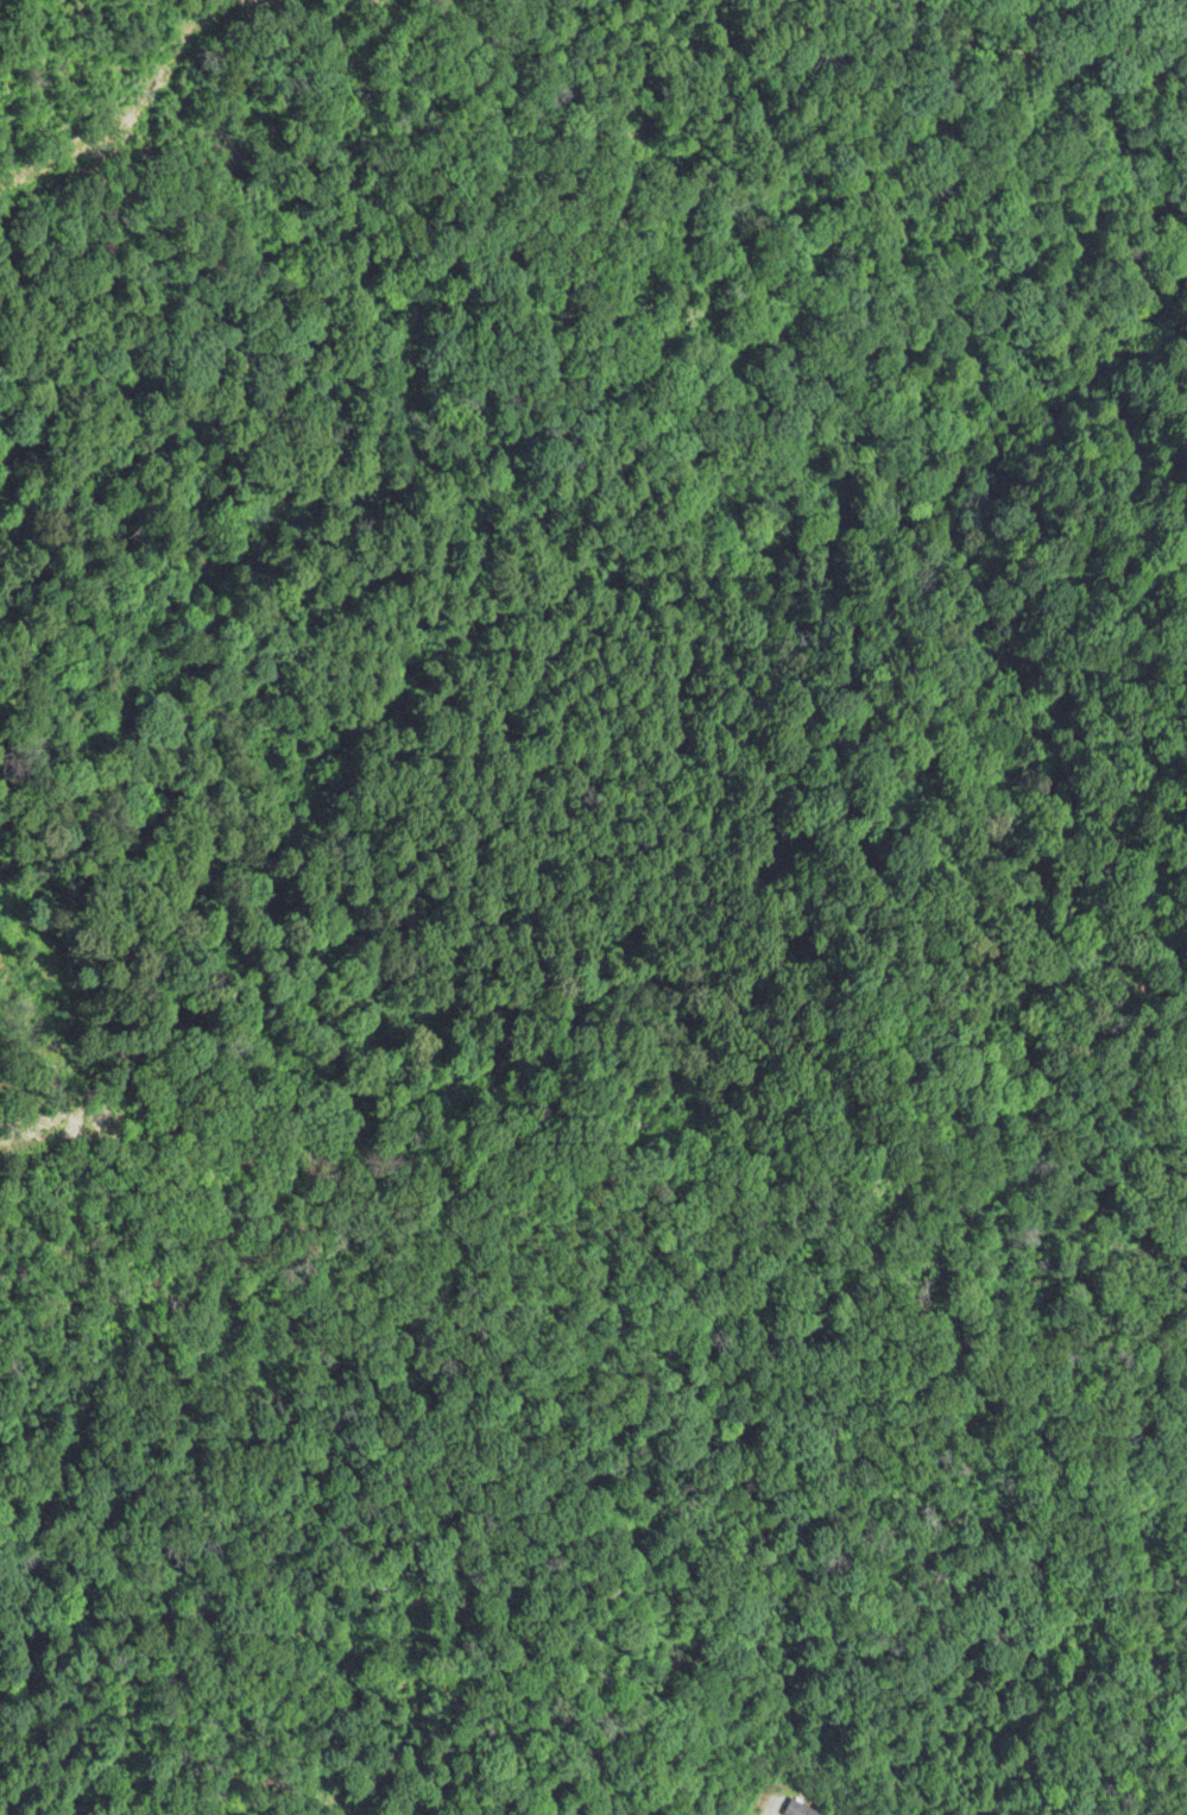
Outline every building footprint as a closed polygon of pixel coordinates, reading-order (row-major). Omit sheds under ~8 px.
[(790,1801),(784,1814),(820,1814),(821,1814),(790,1801)]
